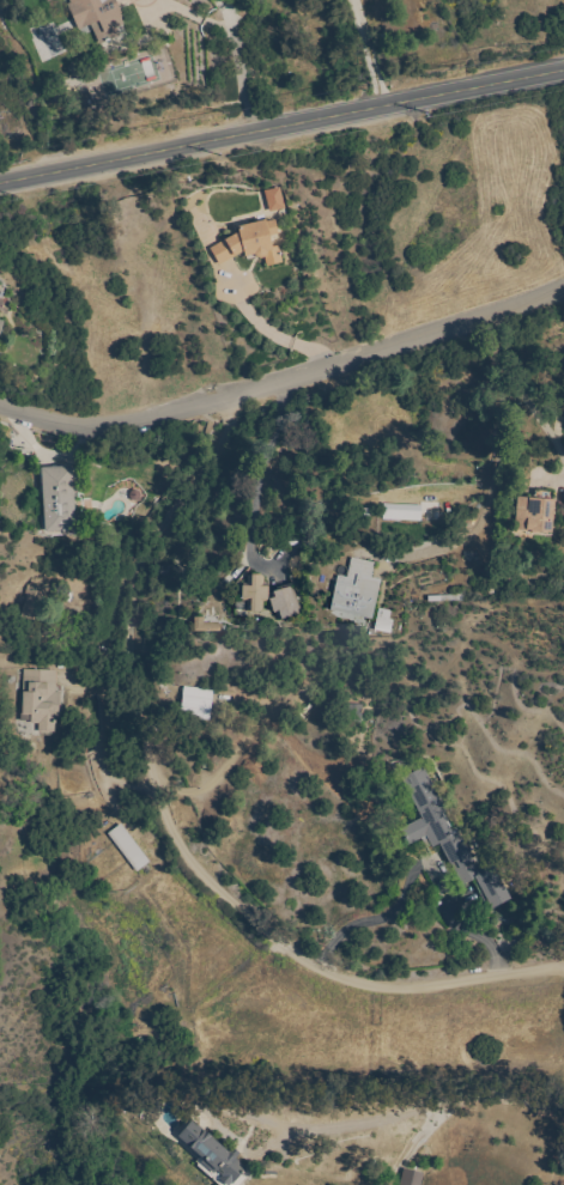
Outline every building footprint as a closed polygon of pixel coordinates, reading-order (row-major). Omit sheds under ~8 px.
[(71,4),(69,0),(115,0),(123,18),(122,18),(125,25),(122,25),(126,31),(120,35),(120,36),(99,44),(93,30),(95,29),(92,24),(79,30),(67,5),(71,4)] [(267,212),(283,209),(278,187),(263,191),(267,212)] [(266,220),(266,223),(274,220),(278,235),(269,236),(272,248),(278,245),(283,263),(267,267),(265,257),(263,259),(261,259),(257,259),(255,256),(247,260),(247,257),(245,257),(243,251),(235,257),(234,257),(219,266),(210,249),(235,235),(238,233),(237,227),(266,220)] [(77,530),(46,533),(42,469),(73,467),(77,530)] [(551,533),(550,535),(533,534),(533,531),(515,529),(517,497),(535,499),(535,490),(553,491),(553,500),(554,500),(552,533),(551,533)] [(419,505),(382,504),(382,520),(419,521),(419,505)] [(352,558),(375,564),(370,585),(380,588),(377,594),(359,589),(357,597),(376,601),(372,619),(330,610),(338,576),(347,578),(352,558)] [(265,577),(265,587),(268,587),(268,600),(267,602),(263,602),(263,610),(247,610),(247,601),(242,601),(243,587),(247,587),(248,577),(265,577)] [(25,594),(29,585),(30,585),(31,584),(46,588),(36,621),(22,616),(28,595),(25,594)] [(277,619),(274,612),(273,612),(269,600),(272,598),(271,592),(293,587),(301,612),(277,619)] [(220,623),(202,623),(202,618),(192,618),(192,632),(221,632),(220,623)] [(394,621),(390,633),(375,630),(377,618),(394,621)] [(56,672),(56,693),(61,693),(61,718),(55,718),(55,733),(40,731),(40,724),(31,724),(31,722),(22,722),(22,713),(19,713),(19,707),(23,707),(24,670),(56,672)] [(210,721),(181,717),(184,687),(213,691),(210,721)] [(447,812),(445,812),(455,830),(465,824),(480,855),(473,859),(479,871),(493,864),(511,899),(492,910),(491,906),(487,908),(473,881),(463,886),(453,864),(451,864),(445,855),(443,856),(437,845),(432,847),(432,846),(427,849),(422,839),(407,846),(399,827),(418,818),(417,814),(419,813),(408,790),(405,792),(400,783),(404,780),(402,778),(424,767),(447,812)] [(150,862),(137,873),(108,834),(121,825),(150,862)] [(247,1168),(232,1184),(231,1184),(230,1184),(225,1184),(219,1180),(223,1177),(217,1171),(213,1174),(201,1163),(204,1160),(178,1137),(184,1130),(183,1129),(192,1120),(192,1122),(193,1120),(229,1154),(234,1148),(239,1154),(236,1159),(247,1168)] [(424,1174),(421,1184),(401,1184),(405,1169),(424,1174)]
